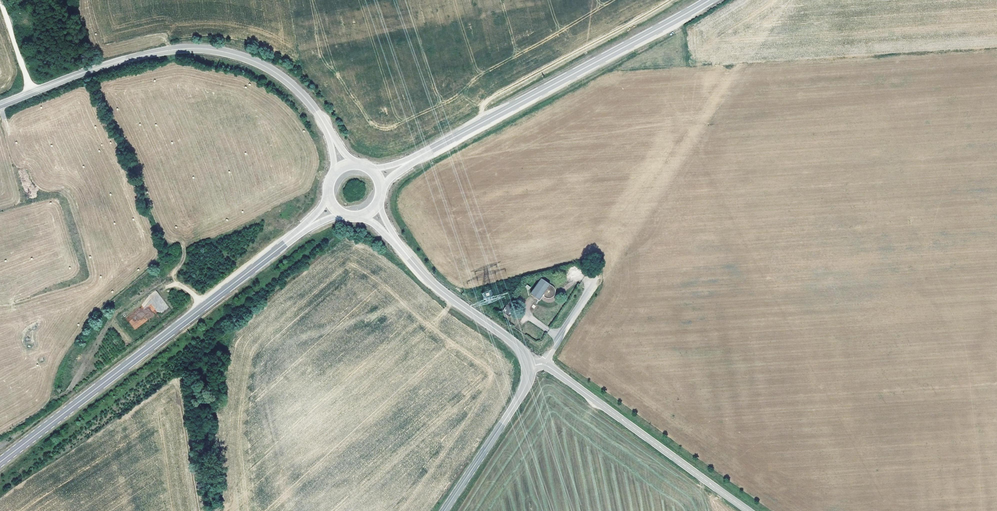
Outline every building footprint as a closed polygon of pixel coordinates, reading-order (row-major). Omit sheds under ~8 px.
[(550,283),(541,277),(530,292),(539,299),(543,294),(549,284),(550,283)] [(550,284),(549,284),(543,294),(543,295),(544,296),(545,296),(546,297),(547,297),(549,297),(550,297),(551,297),(552,296),(553,295),(554,294),(555,293),(555,292),(555,291),(555,289),(555,288),(554,287),(553,286),(552,285),(551,284),(550,284)] [(518,305),(510,300),(502,310),(510,316),(518,305)] [(126,318),(135,329),(147,320),(142,314),(137,317),(136,316),(131,320),(128,317),(126,318)]
